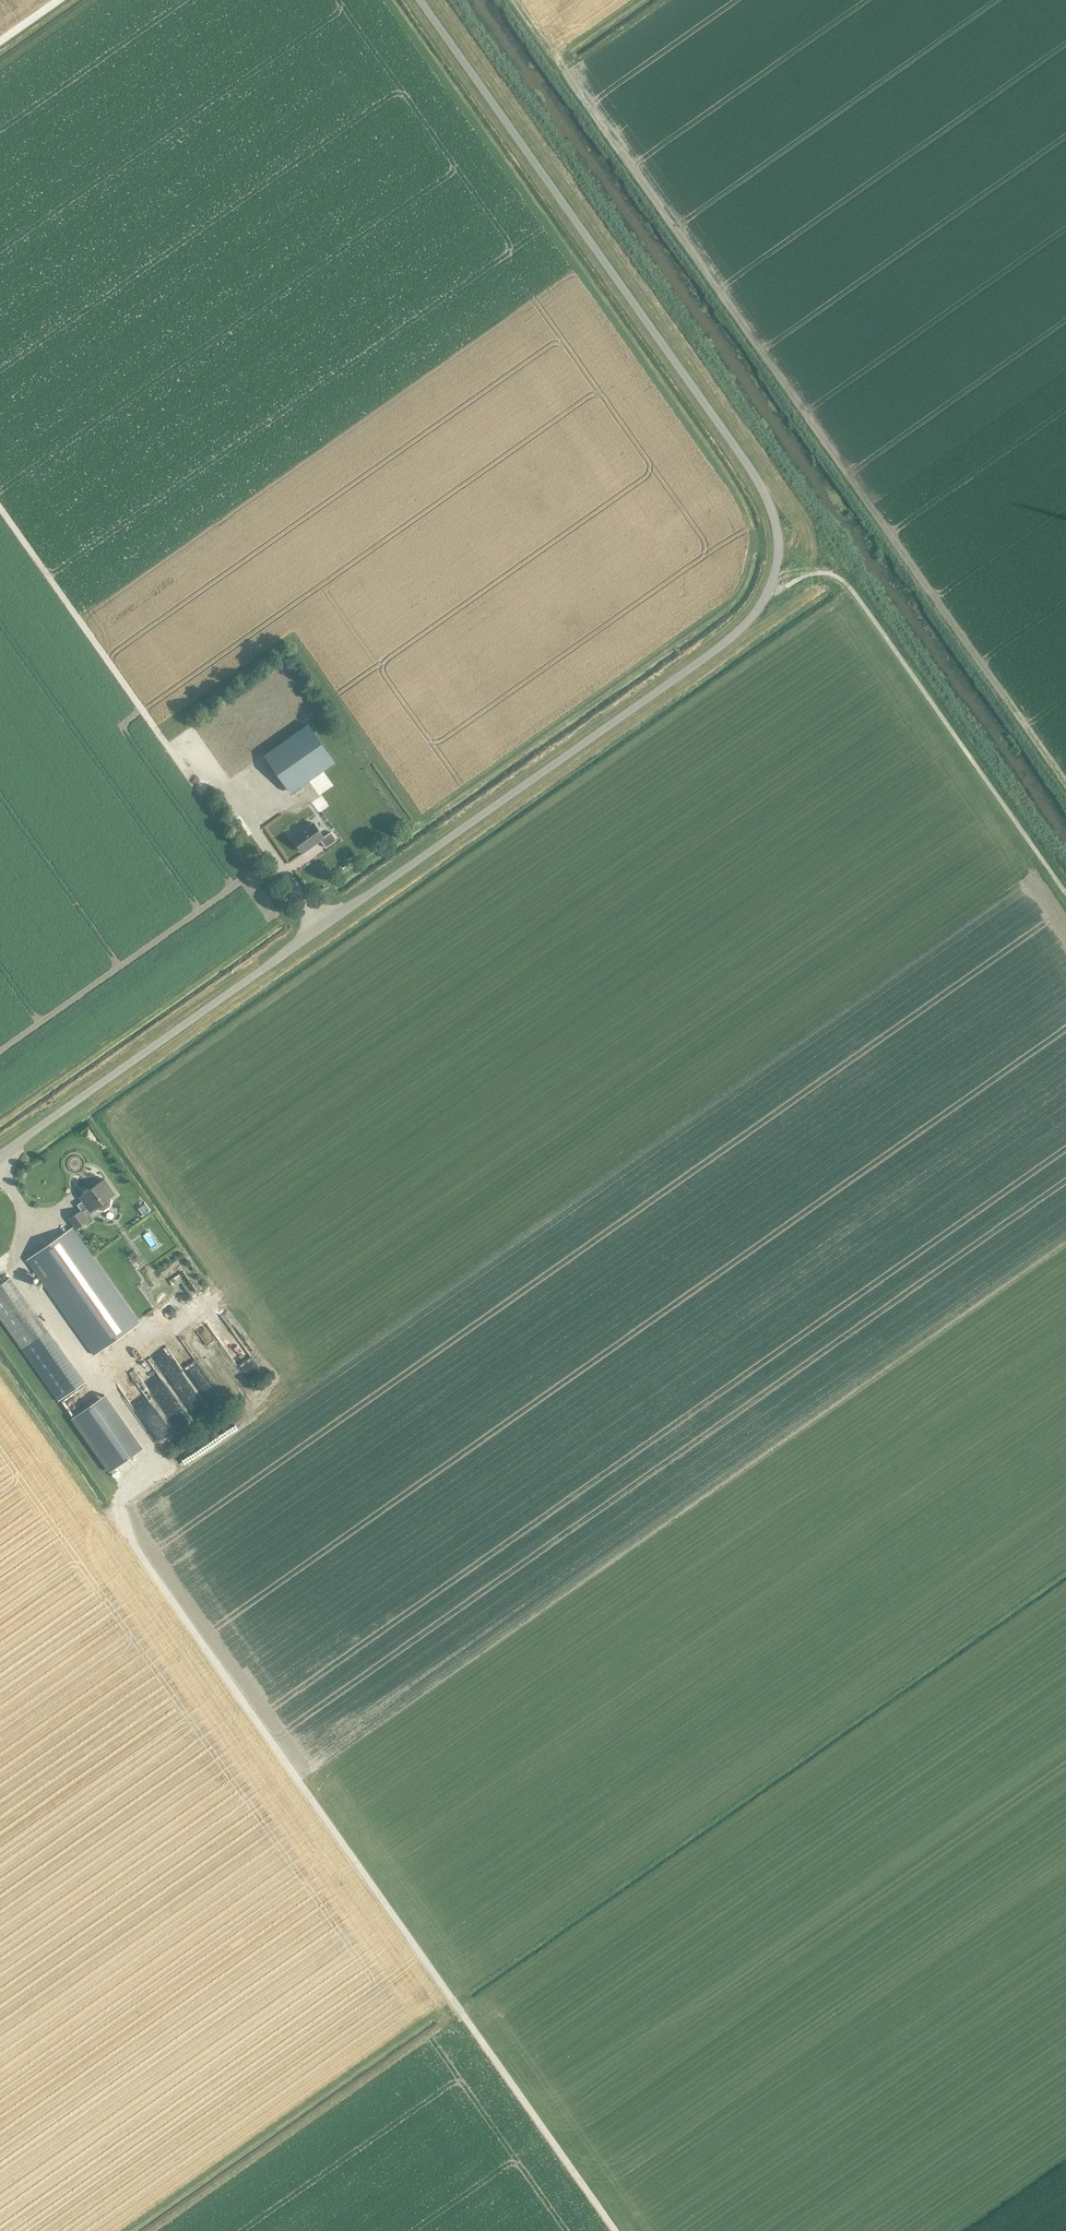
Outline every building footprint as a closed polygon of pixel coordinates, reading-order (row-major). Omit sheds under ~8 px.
[(266,754),(292,792),(333,763),(307,725),(266,754)] [(314,823),(293,838),(303,852),(321,840),(326,848),(337,840),(332,832),(324,837),(314,823)] [(28,1260),(94,1354),(139,1322),(75,1230),(76,1229),(89,1220),(84,1212),(89,1208),(91,1212),(96,1208),(97,1209),(103,1210),(105,1209),(105,1208),(108,1206),(108,1207),(110,1206),(111,1199),(110,1198),(116,1194),(105,1179),(94,1186),(92,1182),(91,1183),(92,1184),(88,1186),(90,1189),(80,1196),(83,1201),(78,1205),(81,1210),(69,1219),(75,1227),(73,1228),(28,1260)] [(85,1382),(10,1277),(0,1284),(0,1317),(59,1400),(85,1382)] [(212,1324),(240,1367),(244,1365),(250,1374),(259,1368),(225,1316),(212,1324)] [(187,1367),(189,1375),(201,1372),(199,1364),(187,1367)] [(72,1418),(110,1471),(142,1449),(104,1395),(72,1418)]
